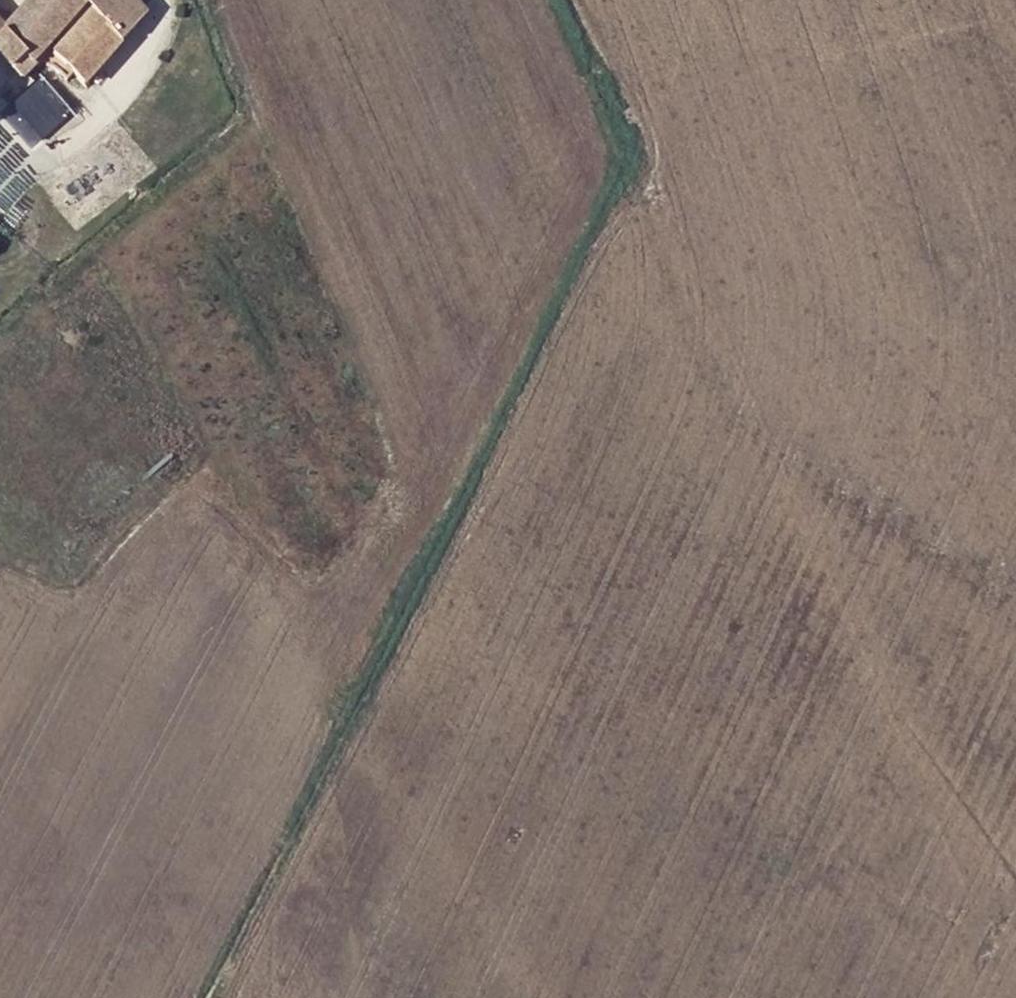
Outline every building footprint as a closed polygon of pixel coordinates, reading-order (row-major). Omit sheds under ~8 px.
[(14,18),(4,30),(0,34),(0,57),(18,79),(82,3),(91,12),(51,56),(82,87),(90,77),(110,51),(117,42),(129,30),(143,18),(144,17),(130,0),(30,0),(14,18)] [(4,30),(14,18),(8,11),(0,19),(0,26),(4,30)] [(166,42),(143,18),(129,30),(117,42),(110,51),(90,77),(114,99),(166,42)]
